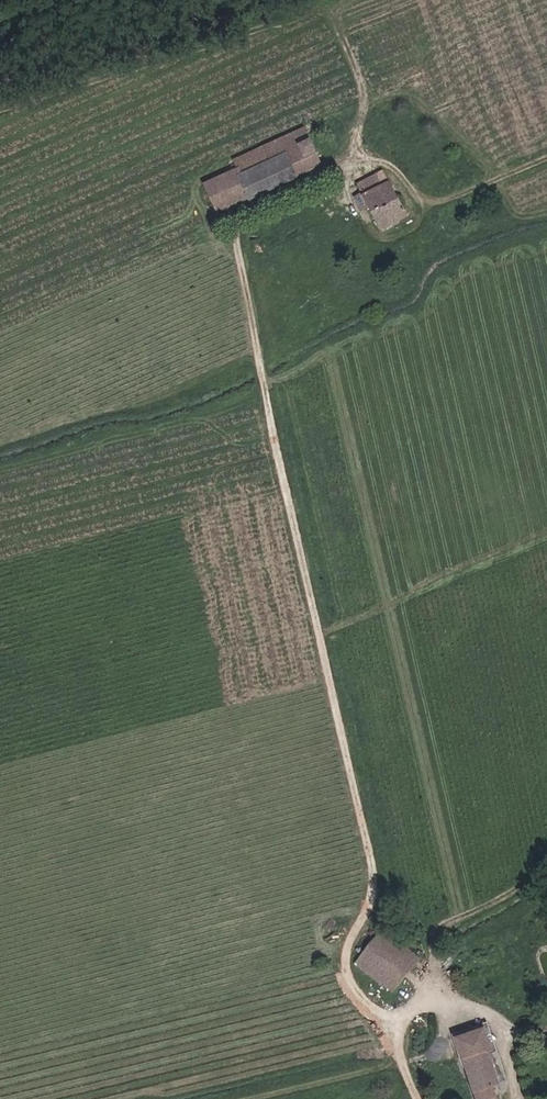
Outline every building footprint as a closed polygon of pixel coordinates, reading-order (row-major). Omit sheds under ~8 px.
[(324,164),(309,128),(238,159),(242,168),(209,184),(222,212),(324,164)] [(408,215),(388,169),(362,180),(382,226),(408,215)] [(416,961),(379,931),(352,962),(389,994),(416,961)] [(492,1084),(497,1082),(486,1050),(489,1049),(482,1031),(455,1039),(475,1098),(497,1098),(492,1084)]
